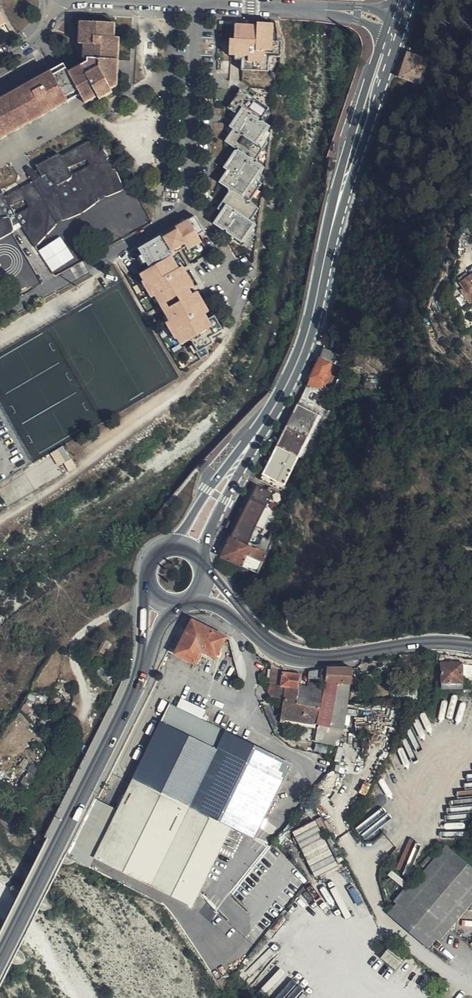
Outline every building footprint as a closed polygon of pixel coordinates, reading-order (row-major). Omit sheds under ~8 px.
[(78,106),(89,100),(92,104),(105,95),(104,92),(108,89),(111,41),(106,41),(106,26),(71,25),(70,47),(61,46),(50,53),(57,66),(0,99),(0,141),(74,99),(78,106)] [(260,61),(266,61),(268,46),(263,46),(263,28),(248,28),(248,31),(227,31),(227,45),(222,45),(221,60),(233,60),(233,75),(259,75),(260,61)] [(57,66),(50,53),(35,61),(30,52),(16,60),(0,69),(0,99),(57,66)] [(410,81),(417,60),(405,55),(397,76),(410,81)] [(251,119),(255,110),(232,93),(219,111),(229,118),(251,119)] [(259,113),(255,110),(251,119),(257,119),(259,117),(259,113)] [(211,185),(217,189),(219,186),(234,153),(247,126),(251,119),(229,118),(221,129),(225,132),(217,143),(229,152),(216,169),(220,172),(211,185)] [(222,193),(218,199),(246,201),(250,195),(251,186),(249,184),(251,180),(253,170),(247,166),(254,155),(255,146),(254,145),(256,142),(257,129),(252,126),(257,119),(251,119),(247,126),(234,153),(219,186),(217,189),(222,193)] [(0,240),(4,238),(6,235),(7,233),(7,232),(5,225),(12,221),(31,251),(53,229),(53,224),(55,223),(58,225),(77,215),(93,203),(92,199),(96,197),(100,199),(118,191),(108,170),(105,170),(101,162),(104,160),(89,141),(55,161),(51,159),(30,171),(34,182),(0,201),(0,240)] [(238,242),(246,230),(246,227),(243,224),(247,218),(248,211),(242,207),(246,201),(218,199),(211,209),(215,212),(207,224),(233,243),(238,242)] [(134,274),(136,277),(145,267),(163,249),(178,233),(190,222),(188,218),(169,229),(170,231),(158,239),(156,236),(134,250),(143,269),(134,274)] [(145,267),(136,277),(145,294),(151,292),(158,305),(187,288),(177,269),(172,271),(165,258),(168,256),(167,256),(179,249),(181,252),(195,244),(191,237),(197,234),(190,222),(178,233),(163,249),(145,267)] [(40,249),(53,271),(75,258),(61,236),(40,249)] [(471,303),(471,292),(468,285),(457,292),(466,307),(471,303)] [(161,310),(165,318),(177,309),(192,296),(191,294),(161,310)] [(193,361),(201,356),(198,349),(206,345),(202,339),(216,331),(208,317),(201,321),(198,315),(202,313),(192,296),(177,309),(165,318),(168,323),(163,327),(173,345),(184,340),(187,345),(185,346),(193,361)] [(330,363),(317,357),(303,395),(322,397),(333,371),(328,369),(330,363)] [(322,397),(303,395),(259,484),(281,492),(296,459),(299,460),(328,397),(322,397)] [(340,397),(328,397),(299,460),(308,465),(340,397)] [(52,452),(59,463),(65,460),(60,452),(65,450),(63,446),(52,452)] [(280,503),(255,493),(221,564),(255,580),(271,548),(262,543),(280,503)] [(226,637),(191,620),(188,621),(184,624),(180,627),(169,650),(196,664),(203,651),(216,657),(226,637)] [(108,643),(101,639),(95,651),(102,655),(108,643)] [(462,667),(441,666),(441,686),(444,686),(444,688),(454,688),(454,686),(461,686),(462,667)] [(310,671),(309,678),(311,678),(333,683),(350,686),(353,668),(328,668),(310,671)] [(350,686),(362,688),(365,672),(353,668),(350,686)] [(272,670),(268,695),(269,697),(273,697),(277,671),(272,670)] [(301,684),(302,677),(301,677),(302,674),(277,671),(273,697),(283,699),(298,702),(301,684)] [(333,683),(311,678),(310,686),(301,684),(298,702),(283,699),(280,717),(317,724),(343,730),(343,726),(346,726),(346,724),(344,723),(350,686),(333,683)] [(168,703),(132,776),(146,783),(197,808),(230,825),(243,831),(257,838),(293,764),(168,703)] [(317,724),(314,742),(338,747),(343,730),(317,724)] [(146,783),(132,776),(118,806),(102,838),(94,854),(192,902),(230,825),(197,808),(146,783)] [(102,838),(118,806),(98,796),(82,828),(102,838)] [(336,870),(315,824),(294,834),(314,880),(336,870)] [(433,951),(471,905),(471,866),(447,845),(388,913),(433,951)] [(409,880),(395,868),(385,880),(399,892),(409,880)] [(402,961),(387,949),(385,951),(400,963),(402,961)] [(385,951),(384,953),(378,960),(393,972),(400,963),(385,951)]
